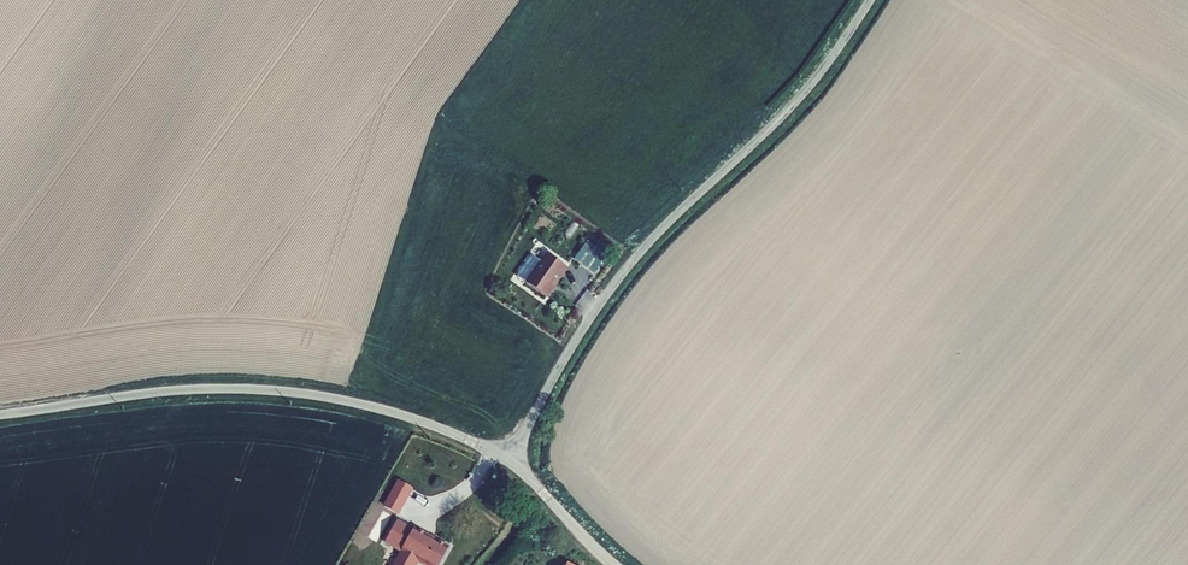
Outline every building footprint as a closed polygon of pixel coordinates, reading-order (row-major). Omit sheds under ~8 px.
[(588,240),(576,259),(596,272),(608,253),(588,240)] [(547,253),(526,282),(545,296),(566,267),(547,253)] [(423,564),(436,564),(446,547),(414,529),(412,533),(402,527),(393,543),(403,549),(401,553),(423,564)]
